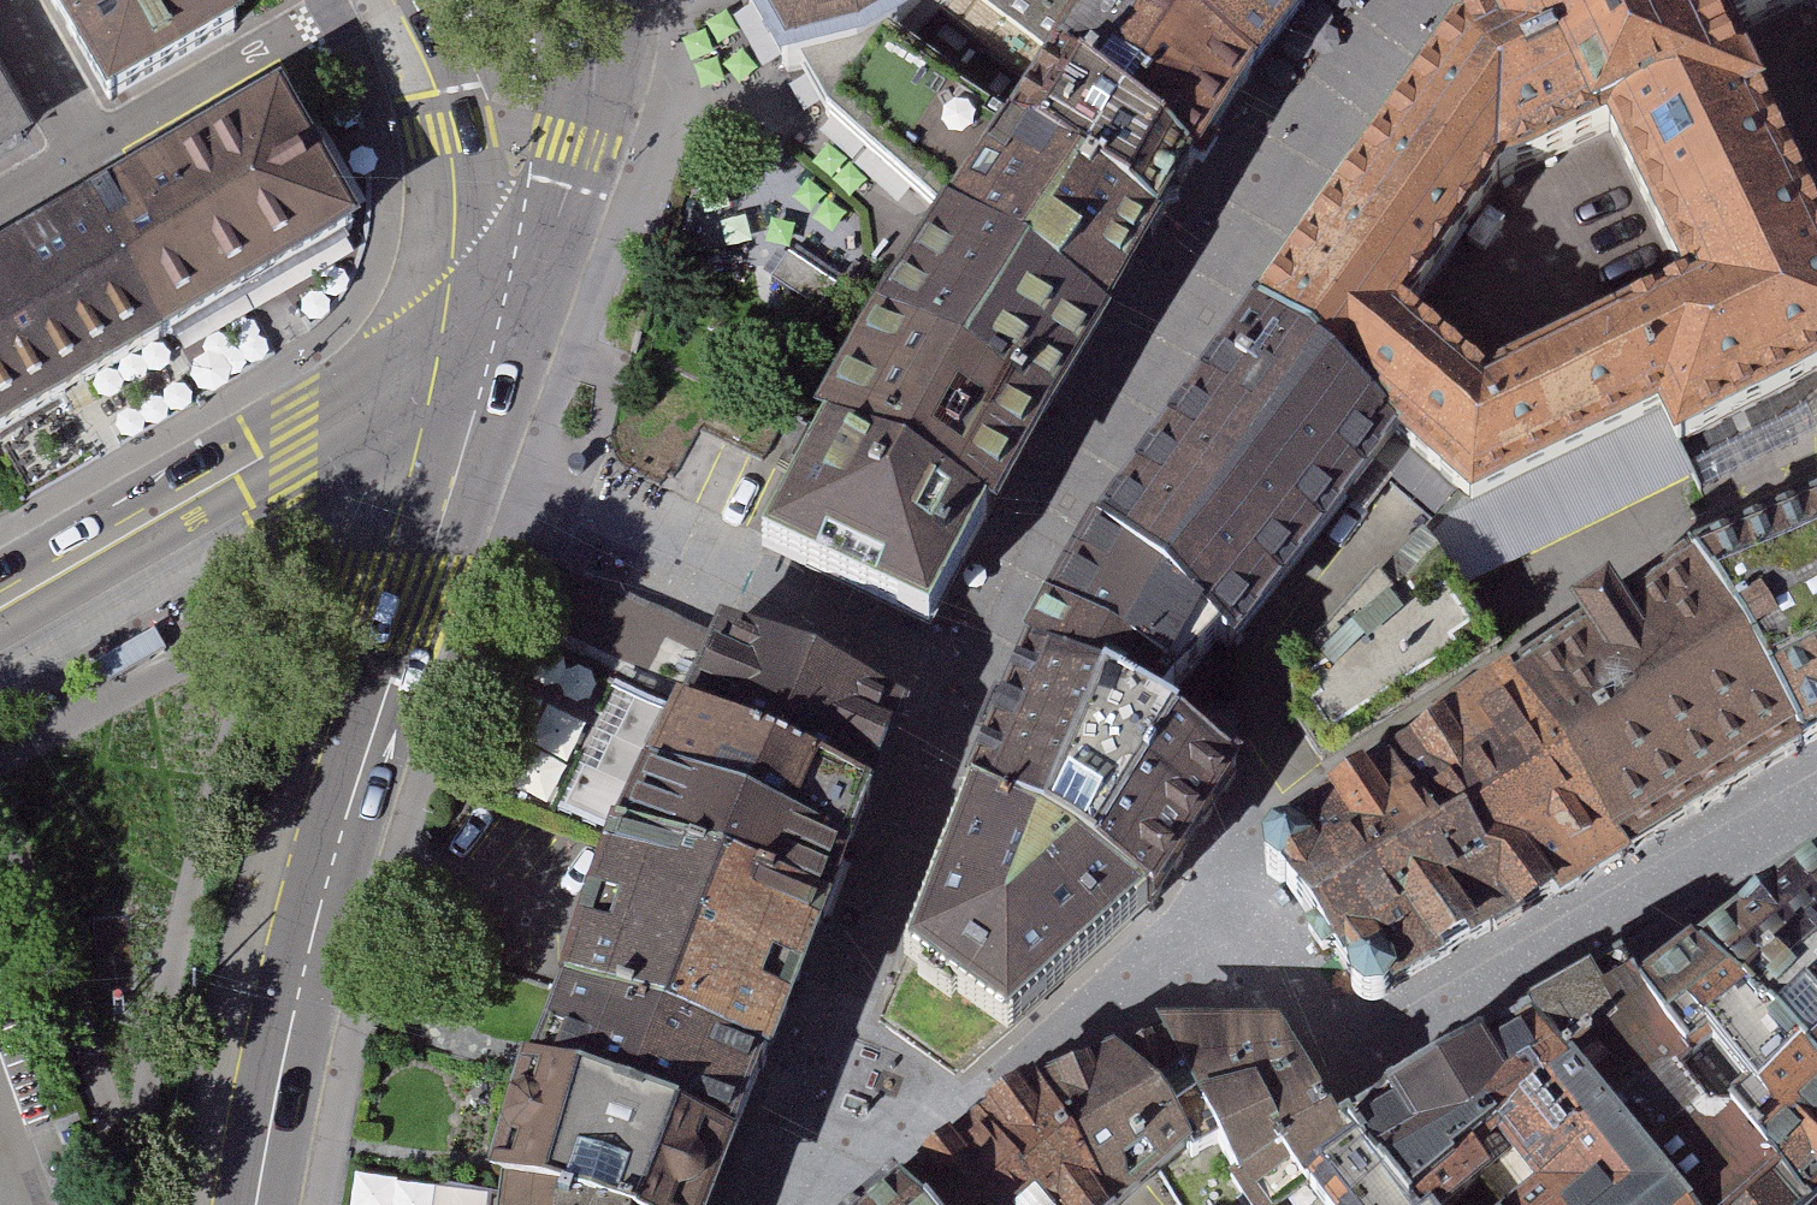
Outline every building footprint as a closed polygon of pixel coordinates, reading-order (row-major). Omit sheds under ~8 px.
[(103,115),(234,40),(211,0),(37,0),(103,115)] [(786,65),(794,65),(855,46),(901,18),(919,7),(926,0),(750,0),(786,65)] [(1168,174),(1229,88),(1127,0),(986,0),(1027,75),(1168,174)] [(1229,88),(1292,1),(1291,0),(1127,0),(1229,88)] [(1708,45),(1687,0),(1486,0),(1454,17),(1375,128),(1242,316),(1385,455),(1454,522),(1634,423),(1660,454),(1816,389),(1816,245),(1708,45)] [(1708,45),(1794,0),(1687,0),(1708,45)] [(923,216),(1076,324),(1136,239),(987,142),(901,18),(855,46),(794,65),(821,114),(850,148),(883,180),(923,216)] [(1027,75),(987,142),(1136,239),(1168,174),(1027,75)] [(30,148),(0,97),(0,165),(30,148)] [(278,106),(82,219),(163,358),(359,245),(278,106)] [(905,243),(853,315),(788,435),(957,522),(1017,423),(1062,348),(1076,324),(923,216),(905,243)] [(163,358),(82,219),(0,267),(0,453),(163,358)] [(1079,541),(1204,647),(1225,665),(1385,455),(1242,316),(1191,386),(1079,541)] [(737,549),(903,628),(926,582),(957,522),(788,435),(737,549)] [(1688,585),(1788,757),(1816,741),(1816,516),(1688,585)] [(1501,639),(1426,532),(1276,663),(1272,721),(1341,747),(1501,639)] [(1029,619),(1162,691),(1204,647),(1079,541),(1029,619)] [(1706,812),(1788,757),(1688,585),(1605,630),(1588,598),(1544,628),(1562,653),(1508,690),(1621,868),(1706,812)] [(614,593),(567,669),(663,711),(871,810),(916,725),(614,593)] [(1004,664),(1136,735),(1162,691),(1029,619),(1004,664)] [(951,799),(1149,911),(1225,783),(1136,735),(1004,664),(977,733),(951,799)] [(516,791),(589,836),(806,926),(820,902),(844,862),(871,810),(663,711),(567,669),(516,791)] [(1570,901),(1621,868),(1508,690),(1394,761),(1512,939),(1570,901)] [(1449,979),(1512,939),(1394,761),(1274,866),(1360,1008),(1403,1008),(1449,979)] [(909,912),(891,961),(992,1032),(1149,911),(951,799),(909,912)] [(589,836),(529,994),(742,1071),(806,926),(589,836)] [(1798,867),(1816,889),(1816,856),(1798,867)] [(1798,867),(1680,956),(1816,1090),(1816,889),(1798,867)] [(1680,956),(1615,1004),(1797,1204),(1816,1204),(1816,1090),(1680,956)] [(1615,1004),(1609,992),(1586,1005),(1572,985),(1508,1032),(1665,1204),(1797,1204),(1615,1004)] [(529,994),(498,1068),(715,1155),(742,1071),(529,994)] [(1331,1127),(1293,1061),(1276,1030),(1215,1030),(1148,1030),(1106,1050),(1192,1153),(1211,1153),(1254,1204),(1283,1204),(1351,1154),(1331,1127)] [(1508,1032),(1331,1127),(1351,1154),(1389,1204),(1464,1204),(1500,1177),(1522,1204),(1521,1204),(1665,1204),(1508,1032)] [(1106,1050),(1069,1071),(1025,1094),(1103,1204),(1137,1204),(1192,1153),(1106,1050)] [(498,1068),(454,1204),(691,1204),(715,1155),(498,1068)] [(1025,1094),(877,1189),(890,1204),(1103,1204),(1025,1094)] [(877,1189),(857,1204),(890,1204),(877,1189)]
